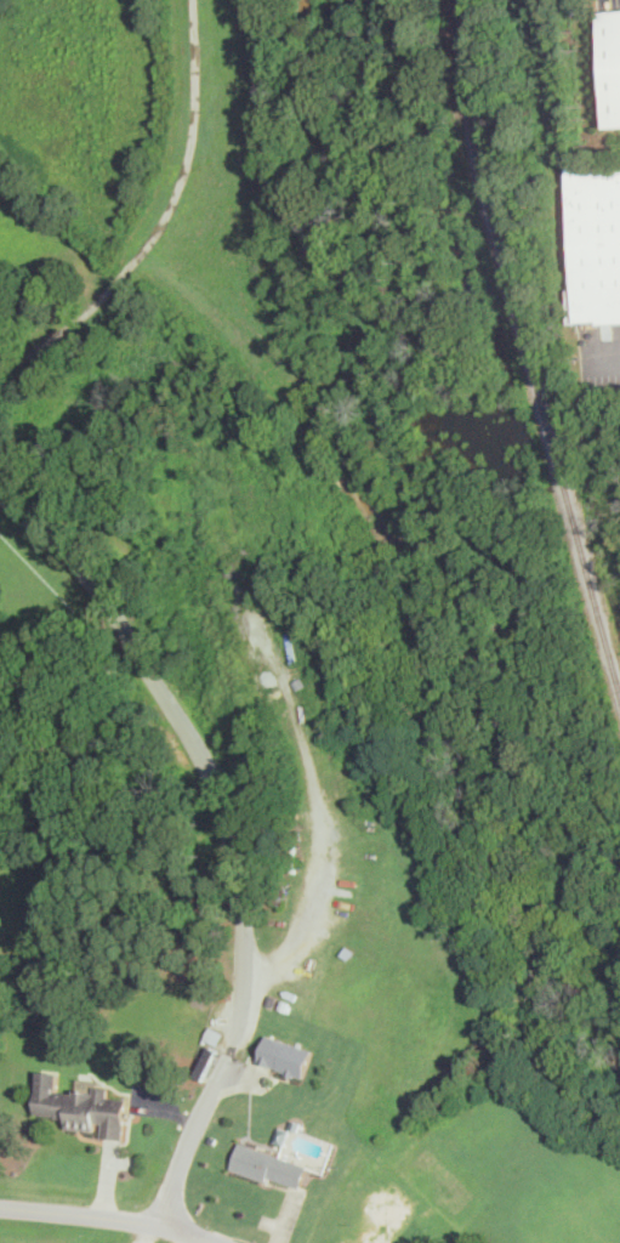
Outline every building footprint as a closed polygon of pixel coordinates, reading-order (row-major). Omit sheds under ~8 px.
[(602,8),(605,124),(619,123),(619,8),(602,8)] [(575,319),(619,317),(619,164),(570,166),(575,319)] [(258,1062),(303,1077),(313,1048),(267,1033),(258,1062)] [(35,1113),(68,1117),(67,1129),(101,1131),(99,1136),(124,1139),(127,1097),(108,1095),(109,1089),(61,1083),(62,1072),(40,1069),(35,1113)] [(240,1142),(231,1168),(266,1181),(268,1176),(301,1187),(308,1165),(240,1142)]
